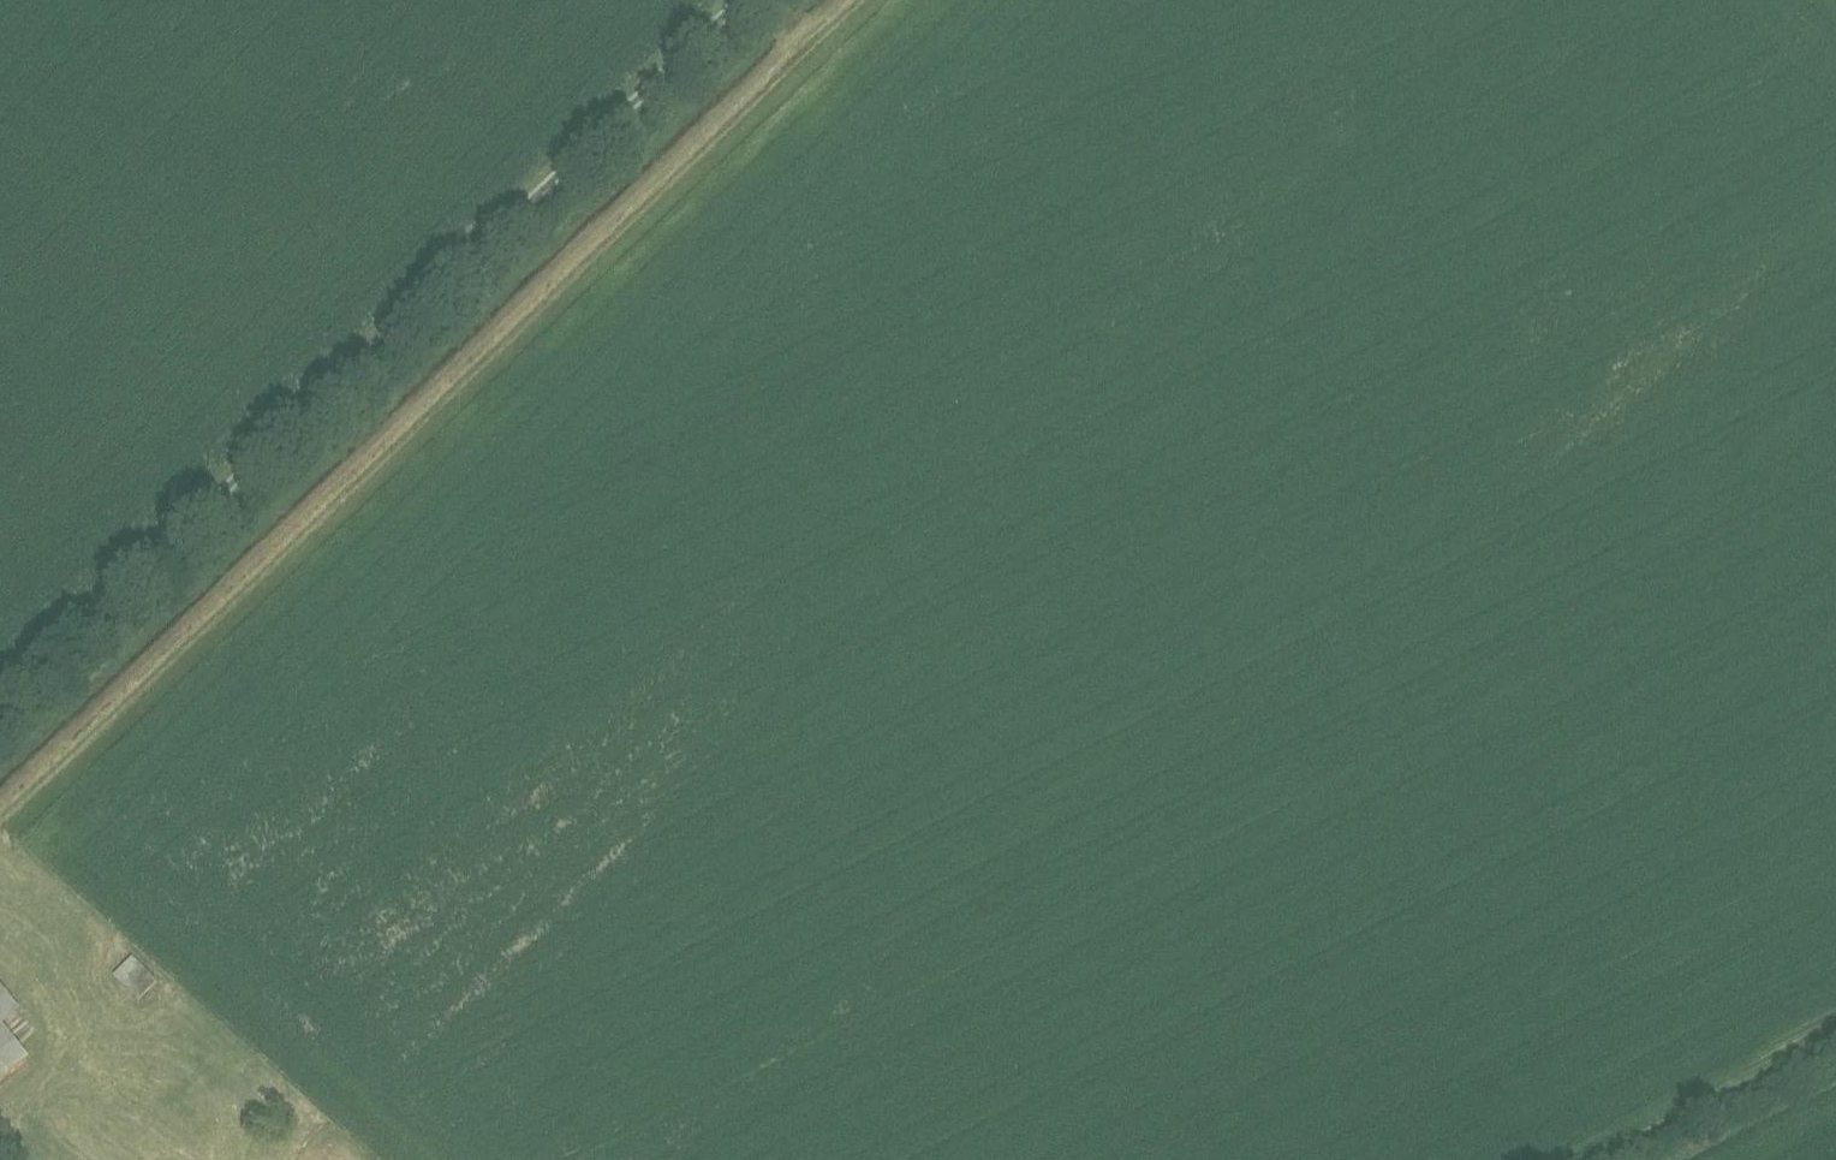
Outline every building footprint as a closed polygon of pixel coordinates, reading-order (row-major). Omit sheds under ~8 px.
[(124,987),(144,971),(132,956),(112,973),(124,987)] [(23,1060),(0,1031),(0,1078),(23,1060)]
